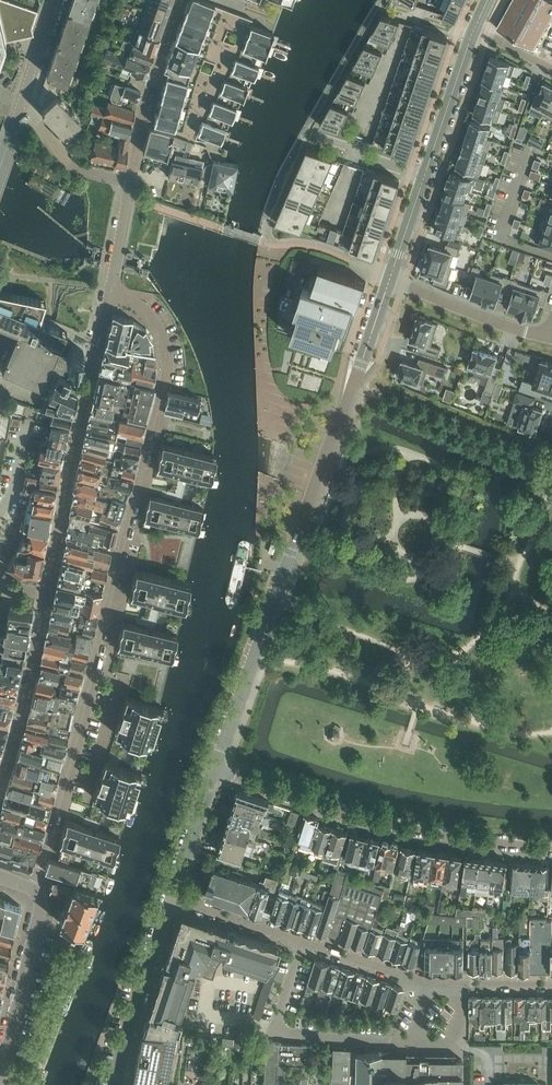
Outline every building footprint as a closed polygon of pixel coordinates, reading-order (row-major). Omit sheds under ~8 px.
[(38,11),(5,0),(0,0),(0,62),(5,46),(5,43),(6,42),(10,41),(14,40),(34,35),(32,28),(38,11)] [(69,10),(89,16),(94,1),(93,0),(73,0),(69,10)] [(149,1),(170,9),(173,0),(150,0),(149,1)] [(201,0),(190,0),(187,8),(210,17),(215,5),(201,0)] [(456,18),(464,0),(450,0),(444,14),(456,18)] [(498,28),(534,48),(551,15),(551,0),(513,0),(498,28)] [(170,9),(149,1),(146,11),(167,18),(170,9)] [(183,19),(206,28),(210,17),(187,8),(183,19)] [(83,33),(89,16),(69,10),(64,26),(83,33)] [(146,11),(142,21),(163,28),(167,18),(146,11)] [(400,21),(382,15),(366,44),(376,49),(380,39),(391,44),(400,21)] [(183,19),(179,30),(202,39),(206,28),(183,19)] [(163,28),(142,21),(139,30),(160,39),(163,28)] [(269,45),(274,33),(250,25),(246,36),(269,45)] [(448,37),(413,25),(409,37),(420,41),(420,40),(445,49),(448,37)] [(64,26),(58,42),(78,49),(83,33),(64,26)] [(137,29),(132,43),(155,53),(160,39),(139,30),(137,29)] [(198,50),(202,39),(179,30),(175,41),(198,50)] [(242,47),(258,54),(265,57),(269,45),(246,36),(242,47)] [(151,64),(155,53),(132,43),(124,40),(120,47),(131,52),(129,56),(151,64)] [(420,40),(420,41),(416,51),(441,59),(445,49),(420,40)] [(175,41),(171,52),(194,61),(198,50),(175,41)] [(58,42),(53,58),(72,65),(78,49),(58,42)] [(383,52),(376,49),(366,44),(353,67),(354,67),(355,65),(374,73),(383,52)] [(255,64),(258,54),(242,47),(238,58),(235,57),(231,68),(247,75),(254,78),(258,66),(255,64)] [(129,73),(145,80),(150,66),(106,49),(102,60),(123,68),(124,66),(131,68),(129,73)] [(441,59),(416,51),(413,61),(437,70),(441,59)] [(190,71),(194,61),(171,52),(164,71),(168,73),(167,78),(188,83),(191,71),(190,71)] [(486,68),(506,75),(511,77),(515,65),(510,64),(510,63),(490,57),(486,68)] [(66,81),(72,65),(53,58),(47,75),(60,79),(66,81)] [(437,70),(413,61),(409,72),(434,80),(437,70)] [(220,90),(236,96),(243,99),(247,87),(243,85),(247,75),(231,68),(227,79),(224,78),(220,90)] [(483,80),(504,87),(504,86),(502,85),(506,75),(486,68),(483,80)] [(434,80),(409,72),(406,83),(430,91),(434,80)] [(366,81),(350,74),(349,73),(332,103),(343,107),(347,98),(357,102),(366,81)] [(47,75),(45,81),(58,86),(60,79),(47,75)] [(163,89),(184,95),(188,83),(167,78),(163,89)] [(504,87),(483,80),(485,81),(483,86),(481,85),(479,89),(482,90),(481,91),(501,98),(504,87)] [(45,81),(43,87),(57,92),(58,86),(45,81)] [(124,94),(138,99),(141,92),(125,86),(124,86),(115,83),(110,95),(112,98),(121,102),(124,94)] [(430,91),(406,83),(402,93),(427,101),(430,91)] [(551,97),(551,87),(544,83),(537,96),(535,95),(532,101),(534,101),(533,103),(545,110),(551,97)] [(43,87),(40,94),(53,98),(56,95),(57,92),(43,87)] [(160,101),(181,107),(184,95),(163,89),(160,101)] [(233,106),(236,96),(220,90),(216,100),(213,99),(209,111),(225,117),(232,120),(236,108),(233,106)] [(477,103),(502,111),(502,110),(497,109),(501,98),(481,91),(477,103)] [(427,101),(402,93),(399,104),(423,112),(427,101)] [(38,101),(44,107),(53,98),(40,94),(38,101)] [(42,110),(54,122),(68,108),(56,95),(53,98),(44,107),(42,110)] [(543,114),(551,119),(551,97),(545,110),(543,114)] [(120,119),(132,123),(135,111),(109,101),(106,108),(93,104),(91,113),(92,114),(90,121),(100,124),(102,115),(119,120),(120,119)] [(157,113),(178,118),(181,107),(160,101),(157,113)] [(349,110),(343,107),(332,103),(320,125),(340,132),(349,110)] [(502,111),(477,103),(473,114),(498,123),(502,111)] [(423,112),(399,104),(395,114),(420,122),(423,112)] [(54,122),(66,134),(81,120),(68,108),(54,122)] [(198,132),(221,141),(225,129),(221,127),(225,117),(209,111),(205,121),(202,120),(198,132)] [(157,113),(154,124),(175,130),(178,118),(157,113)] [(420,122),(395,114),(392,125),(416,133),(420,122)] [(99,127),(130,137),(132,123),(120,119),(119,120),(102,115),(100,124),(99,127)] [(492,141),(492,140),(487,138),(491,127),(471,121),(471,122),(468,122),(467,126),(469,127),(467,132),(492,141)] [(392,125),(388,135),(413,144),(416,133),(392,125)] [(150,128),(143,152),(167,159),(174,135),(150,128)] [(388,135),(377,131),(373,143),(409,155),(413,144),(388,135)] [(492,141),(467,132),(464,144),(488,152),(492,141)] [(81,133),(73,141),(76,144),(84,136),(81,133)] [(529,141),(541,148),(545,141),(532,134),(529,141)] [(126,169),(130,139),(120,136),(118,145),(120,145),(120,147),(95,141),(90,159),(126,169)] [(460,155),(484,163),(485,162),(480,161),(483,151),(488,152),(464,144),(460,155)] [(345,162),(307,150),(303,160),(329,169),(329,170),(341,174),(345,162)] [(484,163),(460,155),(456,167),(480,175),(484,163)] [(29,159),(27,161),(33,164),(34,161),(36,159),(30,156),(29,159)] [(210,177),(208,185),(233,190),(238,165),(213,160),(213,162),(210,177)] [(329,169),(303,160),(298,170),(325,180),(329,170),(329,169)] [(187,164),(172,161),(168,177),(184,180),(187,164)] [(203,176),(210,177),(213,162),(205,166),(203,176)] [(203,167),(187,164),(184,180),(199,183),(203,167)] [(400,181),(364,169),(361,180),(372,184),(396,192),(400,181)] [(325,180),(298,170),(294,181),(321,190),(325,180)] [(59,185),(31,171),(27,181),(54,195),(59,185)] [(472,192),(476,180),(452,172),(450,177),(448,177),(446,183),(472,192)] [(321,190),(294,181),(290,191),(316,200),(321,190)] [(472,192),(446,183),(446,184),(448,184),(444,195),(471,204),(471,203),(464,201),(467,191),(472,193),(472,192)] [(396,192),(372,184),(368,194),(393,202),(396,192)] [(316,200),(290,191),(285,201),(312,210),(316,200)] [(393,202),(368,194),(365,205),(389,213),(393,202)] [(471,204),(444,195),(444,196),(446,196),(444,201),(442,201),(441,206),(443,207),(442,207),(467,215),(471,204)] [(312,210),(285,201),(281,212),(307,221),(307,220),(312,210)] [(389,213),(365,205),(361,215),(386,223),(389,213)] [(551,220),(551,207),(547,205),(543,217),(551,220)] [(437,218),(463,226),(458,224),(462,214),(467,216),(467,215),(442,207),(441,212),(439,211),(437,218)] [(307,220),(307,221),(281,212),(276,222),(327,240),(332,227),(320,222),(319,224),(307,220)] [(386,223),(361,215),(358,226),(382,234),(386,223)] [(551,234),(551,220),(543,217),(543,218),(548,220),(544,230),(539,229),(551,234)] [(463,226),(437,218),(436,218),(438,219),(435,230),(459,238),(463,226)] [(358,226),(354,236),(379,245),(382,234),(358,226)] [(375,256),(379,245),(354,236),(343,232),(344,231),(332,227),(327,240),(375,256)] [(535,242),(551,247),(551,234),(539,229),(535,242)] [(430,245),(426,258),(453,267),(450,266),(454,255),(458,256),(461,249),(446,244),(444,250),(430,245)] [(510,260),(524,263),(527,252),(514,248),(510,260)] [(358,306),(366,282),(320,266),(305,261),(304,261),(293,257),(277,302),(277,330),(292,335),(334,349),(343,352),(343,351),(354,317),(351,316),(355,305),(358,306)] [(453,267),(426,258),(426,259),(424,259),(422,264),(424,265),(422,271),(436,276),(434,282),(448,287),(451,279),(449,279),(453,267)] [(482,303),(492,274),(491,274),(490,279),(479,275),(481,269),(473,266),(469,280),(475,282),(470,297),(471,297),(470,299),(476,301),(476,299),(482,301),(482,303)] [(482,303),(488,305),(489,303),(496,305),(501,291),(506,293),(511,279),(504,276),(503,278),(492,274),(482,303)] [(519,316),(529,286),(518,283),(518,281),(511,279),(506,293),(512,295),(507,309),(508,309),(508,311),(513,313),(514,311),(520,313),(519,316)] [(519,316),(527,318),(527,316),(533,318),(538,303),(544,305),(549,291),(541,289),(541,290),(529,286),(519,316)] [(19,330),(61,348),(67,332),(40,321),(46,301),(0,292),(0,322),(19,330)] [(113,314),(109,330),(128,335),(132,319),(113,314)] [(431,345),(438,324),(425,320),(426,318),(420,316),(420,318),(418,317),(410,340),(421,343),(419,350),(438,357),(441,349),(431,345)] [(133,319),(132,319),(128,335),(125,348),(149,333),(146,328),(145,328),(133,320),(133,319)] [(70,378),(78,362),(67,357),(68,354),(59,350),(61,348),(19,330),(2,370),(44,388),(46,382),(53,385),(48,394),(58,398),(57,401),(74,407),(80,383),(70,378)] [(109,330),(105,347),(125,351),(125,348),(128,335),(109,330)] [(153,339),(149,333),(125,348),(125,351),(128,352),(128,351),(155,355),(155,353),(154,353),(152,340),(153,339)] [(72,345),(68,354),(67,357),(78,362),(84,351),(72,345)] [(125,351),(105,347),(102,359),(132,366),(131,369),(132,370),(130,379),(154,385),(157,371),(156,355),(155,355),(128,351),(128,352),(125,351)] [(497,356),(475,349),(468,369),(489,376),(484,390),(494,393),(502,369),(494,367),(497,356)] [(515,357),(539,365),(541,357),(517,350),(515,357)] [(444,377),(447,367),(419,358),(417,365),(404,361),(402,368),(400,367),(397,376),(423,384),(427,372),(444,377)] [(132,366),(102,359),(99,372),(130,379),(132,370),(131,369),(132,366)] [(520,389),(541,396),(544,388),(551,391),(551,364),(542,360),(534,384),(523,381),(520,389)] [(131,382),(120,380),(99,375),(93,399),(115,404),(125,406),(128,395),(131,382)] [(152,400),(155,389),(155,388),(131,382),(128,395),(152,400)] [(447,388),(444,399),(452,401),(456,390),(447,388)] [(168,391),(165,403),(197,411),(200,399),(168,391)] [(533,406),(535,398),(517,392),(514,401),(522,404),(515,425),(521,428),(520,429),(526,431),(527,430),(535,432),(543,410),(533,406)] [(152,400),(128,395),(125,406),(127,407),(126,411),(124,410),(124,413),(126,413),(147,418),(152,400)] [(127,407),(125,406),(115,404),(93,399),(92,407),(102,410),(102,408),(113,410),(124,413),(124,410),(126,411),(127,407)] [(14,412),(23,414),(25,403),(17,401),(14,412)] [(72,416),(74,407),(57,401),(56,404),(46,401),(44,408),(72,416)] [(124,413),(113,410),(102,408),(102,410),(92,407),(90,414),(117,419),(124,420),(126,413),(124,413)] [(70,427),(72,416),(44,408),(43,410),(52,413),(50,421),(70,427)] [(7,439),(12,413),(0,411),(0,438),(7,439)] [(126,413),(124,420),(145,425),(147,418),(126,413)] [(114,431),(116,422),(117,419),(90,414),(87,426),(114,431)] [(20,426),(21,419),(13,417),(11,424),(20,426)] [(145,425),(124,420),(117,419),(116,422),(114,431),(117,432),(121,433),(143,437),(145,425)] [(50,434),(67,438),(69,429),(52,425),(50,434)] [(121,433),(117,432),(114,431),(87,426),(86,433),(119,440),(121,433)] [(141,445),(119,440),(86,433),(84,441),(115,447),(123,449),(139,452),(141,445)] [(141,445),(143,437),(121,433),(119,440),(141,445)] [(50,434),(47,442),(48,442),(65,446),(67,438),(50,434)] [(43,460),(61,465),(63,456),(51,453),(47,448),(48,442),(47,442),(42,441),(38,458),(43,460)] [(123,449),(115,447),(84,441),(82,448),(115,456),(121,457),(123,449)] [(63,456),(65,446),(48,442),(47,448),(51,453),(63,456)] [(217,457),(162,443),(157,467),(211,480),(217,457)] [(109,473),(111,473),(113,466),(114,463),(113,463),(115,456),(82,448),(80,457),(100,463),(98,470),(109,473)] [(113,463),(114,463),(136,469),(139,452),(123,449),(121,457),(115,456),(113,463)] [(100,463),(80,457),(78,465),(98,470),(100,463)] [(25,471),(24,475),(26,476),(31,477),(30,480),(32,481),(33,479),(35,480),(35,478),(58,483),(61,465),(43,460),(40,475),(25,471)] [(111,473),(133,479),(136,469),(114,463),(113,466),(111,473)] [(109,473),(98,470),(78,465),(76,474),(76,476),(106,484),(106,482),(108,478),(109,473)] [(109,473),(108,478),(106,482),(130,489),(133,479),(111,473),(109,473)] [(23,490),(34,492),(32,497),(37,497),(55,501),(56,491),(37,487),(38,482),(35,480),(33,479),(32,481),(30,480),(31,477),(26,476),(23,490)] [(102,490),(101,493),(112,496),(126,500),(130,490),(106,484),(76,476),(73,488),(75,488),(98,495),(100,489),(102,490)] [(37,487),(56,491),(58,483),(35,478),(35,480),(38,482),(37,487)] [(109,498),(98,495),(75,488),(73,500),(93,505),(105,511),(109,498)] [(198,532),(204,509),(150,495),(144,519),(198,532)] [(31,496),(29,504),(32,506),(31,508),(52,512),(55,501),(37,497),(32,497),(31,496)] [(112,496),(107,512),(121,518),(126,500),(112,496)] [(107,512),(105,511),(93,505),(73,500),(70,513),(100,521),(100,522),(101,522),(101,521),(118,526),(121,518),(107,512)] [(32,506),(29,504),(28,504),(25,518),(50,523),(52,512),(31,508),(32,506)] [(106,525),(99,523),(100,522),(100,521),(70,513),(68,525),(91,530),(105,534),(107,525),(106,525)] [(23,529),(26,530),(48,536),(50,523),(25,518),(23,529)] [(105,534),(91,530),(68,525),(66,536),(103,544),(105,534)] [(107,525),(105,534),(103,544),(113,547),(118,528),(107,525)] [(24,536),(22,541),(19,547),(44,554),(48,536),(26,530),(24,536)] [(255,542),(238,538),(222,607),(240,611),(255,542)] [(108,566),(111,553),(67,542),(65,551),(94,557),(93,562),(99,564),(108,566)] [(8,565),(19,573),(20,574),(21,574),(23,574),(24,575),(37,576),(41,573),(43,558),(44,554),(19,547),(8,565)] [(94,557),(65,551),(63,559),(86,564),(85,566),(90,567),(92,567),(107,570),(108,566),(99,564),(93,562),(94,557)] [(60,572),(83,577),(85,578),(85,577),(88,577),(90,567),(85,566),(86,564),(63,559),(60,572)] [(105,580),(107,570),(92,567),(90,576),(105,580)] [(190,583),(136,569),(130,593),(184,606),(190,583)] [(82,580),(83,577),(60,572),(57,584),(85,590),(86,584),(80,582),(80,580),(82,580)] [(85,590),(57,584),(55,596),(65,598),(83,602),(85,590)] [(85,590),(83,602),(81,609),(98,613),(102,594),(85,590)] [(98,616),(98,613),(81,609),(83,602),(65,598),(55,596),(52,606),(73,611),(79,612),(98,616)] [(10,605),(7,619),(7,625),(29,630),(33,610),(10,605)] [(79,612),(73,611),(52,606),(50,617),(70,621),(77,623),(78,618),(79,612)] [(79,612),(78,618),(77,623),(83,624),(95,626),(98,616),(79,612)] [(77,623),(70,621),(50,617),(48,626),(72,631),(77,631),(81,632),(83,624),(77,623)] [(177,635),(123,621),(117,645),(172,658),(177,635)] [(29,630),(7,625),(0,624),(0,638),(26,644),(29,630)] [(95,626),(83,624),(81,632),(83,633),(93,635),(95,626)] [(48,626),(48,629),(45,639),(55,642),(55,643),(67,646),(66,652),(72,653),(73,648),(77,631),(72,631),(48,626)] [(73,648),(89,651),(93,635),(83,633),(81,632),(77,631),(73,648)] [(26,644),(0,638),(0,649),(3,649),(24,653),(26,644)] [(55,642),(45,639),(42,655),(67,661),(68,658),(71,658),(72,653),(66,652),(67,646),(55,643),(55,642)] [(72,660),(73,660),(86,663),(89,651),(73,648),(72,653),(71,658),(68,658),(67,661),(71,661),(72,660)] [(0,665),(0,679),(18,683),(24,653),(3,649),(0,665)] [(71,661),(67,661),(42,655),(40,664),(66,670),(77,673),(78,671),(72,669),(72,671),(71,670),(71,669),(70,669),(71,661)] [(86,663),(73,660),(72,660),(71,661),(70,669),(71,669),(71,670),(72,671),(72,669),(78,671),(80,671),(79,672),(81,672),(81,671),(83,672),(86,663)] [(37,676),(57,680),(63,682),(64,678),(66,670),(40,664),(37,676)] [(64,678),(63,682),(80,686),(83,675),(77,673),(66,670),(64,678)] [(37,678),(34,690),(54,694),(55,689),(60,690),(62,684),(37,678)] [(0,679),(0,689),(16,693),(18,683),(0,679)] [(77,699),(79,688),(62,684),(60,690),(55,689),(54,694),(77,699)] [(14,704),(16,693),(0,689),(0,700),(14,704)] [(31,702),(59,707),(74,710),(77,699),(54,694),(34,690),(31,702)] [(162,709),(127,697),(115,733),(150,745),(162,709)] [(11,715),(14,704),(0,700),(0,713),(11,715)] [(56,724),(58,715),(59,707),(31,702),(29,712),(27,721),(49,724),(59,726),(70,728),(70,726),(56,724)] [(72,718),(74,710),(59,707),(58,715),(63,716),(72,718)] [(11,715),(0,713),(0,723),(9,725),(11,715)] [(72,718),(63,716),(58,715),(56,724),(70,726),(72,718)] [(59,726),(49,724),(27,721),(25,728),(34,730),(45,733),(46,728),(49,729),(48,730),(56,732),(56,733),(58,733),(59,726)] [(0,723),(0,733),(6,735),(9,725),(0,723)] [(70,728),(59,726),(58,733),(68,736),(70,728)] [(338,739),(340,738),(341,736),(341,734),(340,731),(339,730),(337,728),(335,727),(333,727),(331,728),(329,729),(327,731),(327,733),(327,736),(328,738),(330,740),(332,741),(334,741),(336,741),(338,739)] [(23,736),(38,740),(66,747),(68,738),(45,733),(34,730),(25,728),(23,736)] [(63,757),(66,747),(38,740),(23,736),(20,744),(42,751),(54,754),(53,755),(63,757)] [(42,751),(20,744),(17,755),(39,762),(42,751)] [(60,769),(63,757),(53,755),(54,754),(42,751),(39,762),(17,755),(13,768),(36,774),(57,780),(60,769)] [(141,773),(105,761),(93,797),(129,809),(141,773)] [(57,780),(36,774),(13,768),(10,779),(54,792),(57,780)] [(10,779),(6,792),(51,805),(54,792),(10,779)] [(31,826),(32,823),(34,816),(47,819),(51,805),(6,792),(2,806),(25,813),(24,818),(22,822),(23,822),(23,823),(31,826)] [(275,804),(270,803),(239,792),(237,796),(238,797),(235,805),(263,815),(265,808),(272,811),(275,804)] [(230,819),(258,828),(261,829),(263,822),(260,821),(263,815),(235,805),(231,815),(230,819)] [(24,818),(25,813),(2,806),(0,815),(0,816),(17,821),(22,822),(24,818)] [(294,810),(289,824),(299,827),(303,814),(294,810)] [(310,850),(311,845),(320,819),(305,814),(298,837),(296,836),(290,852),(294,854),(299,838),(304,840),(302,847),(310,850)] [(17,821),(0,816),(0,826),(14,831),(13,837),(18,838),(20,834),(42,839),(45,830),(31,826),(23,823),(23,822),(22,822),(17,821)] [(34,816),(32,823),(31,826),(45,830),(47,819),(34,816)] [(258,828),(230,819),(229,820),(230,820),(227,829),(226,829),(225,833),(256,843),(259,835),(256,834),(258,828)] [(112,860),(120,837),(67,820),(59,843),(62,844),(58,854),(68,858),(72,847),(112,860)] [(316,852),(324,855),(333,829),(320,825),(314,846),(311,845),(310,850),(316,852)] [(38,849),(39,850),(42,839),(20,834),(18,838),(13,837),(14,831),(0,826),(0,838),(23,845),(38,849)] [(347,833),(333,829),(324,855),(339,860),(347,833)] [(242,860),(245,852),(252,855),(256,843),(225,833),(223,840),(221,846),(220,851),(219,851),(219,852),(242,860)] [(352,834),(346,857),(342,856),(341,860),(359,865),(360,861),(366,837),(352,834)] [(380,841),(366,837),(360,861),(375,864),(380,841)] [(23,845),(0,838),(0,852),(33,862),(38,849),(23,845)] [(393,869),(394,868),(400,845),(383,841),(377,864),(375,871),(379,871),(381,865),(386,866),(386,867),(387,869),(392,870),(393,869)] [(410,878),(411,871),(417,849),(401,845),(394,874),(410,878)] [(419,881),(429,882),(434,852),(419,849),(413,885),(418,886),(419,881)] [(11,865),(12,862),(18,864),(17,867),(30,871),(33,862),(0,852),(0,862),(11,865)] [(434,852),(429,882),(428,887),(432,888),(433,882),(443,883),(448,854),(434,852)] [(442,890),(450,891),(451,885),(457,886),(458,881),(462,856),(448,854),(443,883),(442,890)] [(469,881),(476,882),(479,859),(466,857),(462,891),(467,892),(469,881)] [(97,873),(49,858),(45,871),(93,886),(97,873)] [(493,861),(479,859),(476,882),(473,904),(479,904),(480,899),(481,900),(483,888),(489,889),(493,861)] [(247,860),(246,861),(245,864),(258,868),(260,864),(247,860)] [(492,901),(494,901),(495,893),(494,893),(495,890),(504,891),(507,863),(493,861),(489,889),(486,914),(492,915),(494,904),(492,902),(492,901)] [(530,892),(533,865),(520,864),(512,863),(510,891),(530,892)] [(541,866),(533,865),(530,892),(549,894),(549,888),(545,887),(547,866),(541,866)] [(243,874),(234,871),(232,875),(224,872),(223,871),(223,872),(215,869),(216,869),(215,869),(214,869),(213,870),(214,871),(211,879),(210,879),(209,882),(208,886),(209,886),(206,894),(205,896),(207,896),(215,898),(215,899),(216,899),(223,901),(223,902),(225,902),(233,904),(232,905),(233,905),(234,904),(241,907),(241,908),(242,908),(242,907),(250,910),(250,911),(251,911),(251,910),(260,884),(259,883),(259,884),(251,882),(251,881),(250,880),(250,881),(242,878),(243,874)] [(297,876),(297,874),(316,880),(317,876),(299,870),(298,873),(292,871),(291,874),(297,876)] [(371,930),(371,929),(381,898),(387,899),(390,887),(385,885),(383,894),(346,881),(348,874),(337,871),(317,933),(327,936),(362,948),(369,929),(371,930)] [(275,890),(278,880),(267,876),(265,882),(261,880),(260,884),(251,910),(269,916),(271,912),(264,910),(271,888),(275,890)] [(49,889),(57,894),(67,900),(59,922),(83,931),(97,894),(52,880),(49,889)] [(271,917),(282,921),(291,894),(280,890),(271,917)] [(291,894),(282,921),(293,925),(302,897),(302,896),(298,895),(298,896),(291,894)] [(293,925),(304,928),(313,901),(302,897),(293,925)] [(0,909),(2,910),(0,918),(0,928),(15,931),(21,906),(4,901),(4,900),(0,899),(0,909)] [(324,905),(313,901),(304,928),(315,932),(323,907),(324,905)] [(456,916),(471,916),(472,916),(473,909),(457,907),(456,916)] [(431,914),(428,923),(451,923),(451,925),(464,926),(466,926),(466,916),(453,916),(431,914)] [(253,1016),(259,1018),(279,958),(277,957),(280,948),(234,933),(234,931),(233,929),(230,928),(227,929),(227,930),(182,915),(180,916),(165,961),(164,961),(162,962),(161,965),(162,968),(163,968),(148,1014),(150,1014),(147,1021),(145,1022),(143,1030),(177,1033),(195,977),(188,975),(189,970),(213,978),(221,955),(225,956),(223,964),(266,978),(253,1016)] [(531,917),(530,942),(530,972),(550,972),(551,946),(551,924),(546,925),(546,917),(531,917)] [(390,957),(401,961),(409,937),(402,935),(405,926),(398,924),(396,929),(399,930),(398,930),(390,957)] [(387,927),(385,933),(378,953),(390,957),(398,930),(387,927)] [(411,938),(409,942),(403,962),(414,966),(416,961),(423,938),(427,928),(424,927),(419,941),(411,938)] [(493,927),(493,937),(493,971),(503,971),(504,949),(507,949),(507,937),(499,937),(497,927),(493,927)] [(371,929),(371,930),(364,949),(376,953),(383,933),(371,929)] [(14,934),(0,930),(0,944),(11,947),(14,934)] [(469,951),(469,971),(481,971),(481,937),(481,935),(477,935),(477,939),(471,946),(470,951),(469,951)] [(493,937),(481,937),(481,971),(493,971),(493,937)] [(507,937),(507,949),(507,971),(518,971),(518,943),(512,943),(512,937),(507,937)] [(463,971),(464,941),(464,939),(423,938),(416,961),(414,966),(424,969),(424,970),(463,971)] [(520,971),(530,972),(530,942),(526,942),(526,951),(520,951),(520,971)] [(0,944),(0,955),(9,958),(11,947),(0,944)] [(6,969),(8,960),(0,957),(0,967),(6,969)] [(318,991),(327,964),(315,960),(305,991),(311,993),(313,989),(318,991)] [(331,993),(339,968),(327,964),(318,991),(314,1004),(319,1005),(321,999),(319,998),(321,993),(324,994),(325,992),(331,993)] [(333,995),(344,998),(353,972),(341,968),(333,995)] [(357,997),(364,976),(353,972),(344,998),(348,999),(349,995),(357,997)] [(361,1017),(365,1017),(377,980),(366,976),(359,998),(367,1000),(361,1017)] [(389,984),(377,980),(365,1017),(368,1017),(373,1003),(382,1006),(389,984)] [(403,988),(391,985),(383,1011),(386,1012),(387,1008),(396,1010),(403,988)] [(477,1028),(480,1028),(481,997),(469,997),(469,1020),(477,1020),(477,1028)] [(481,997),(480,1028),(480,1032),(484,1032),(484,1028),(485,1028),(485,1022),(491,1023),(492,997),(481,997)] [(502,1028),(502,997),(492,997),(491,1023),(498,1023),(498,1028),(502,1028)] [(513,997),(502,997),(502,1028),(507,1028),(507,1021),(513,1021),(513,997)] [(521,1040),(525,1040),(526,998),(515,997),(515,1021),(522,1021),(521,1040)] [(537,998),(526,998),(525,1040),(530,1040),(530,1021),(536,1021),(537,998)] [(547,998),(537,998),(536,1021),(542,1021),(542,1029),(547,1029),(547,998)] [(142,1033),(131,1084),(167,1084),(177,1037),(142,1033)] [(311,1046),(278,1043),(278,1042),(268,1041),(264,1069),(263,1084),(307,1084),(311,1046)] [(544,1065),(545,1065),(545,1071),(551,1071),(551,1045),(543,1045),(544,1065)] [(455,1059),(455,1054),(409,1054),(382,1053),(356,1053),(356,1049),(348,1049),(333,1048),(331,1081),(342,1081),(342,1084),(462,1084),(462,1059),(455,1059)]
